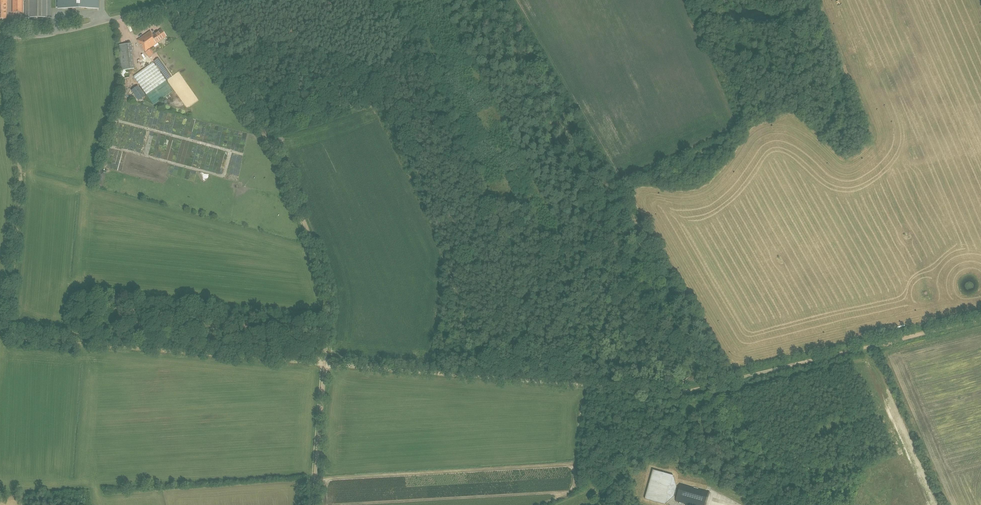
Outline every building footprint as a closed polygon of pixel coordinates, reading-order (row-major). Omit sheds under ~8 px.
[(13,12),(23,12),(23,0),(13,0),(13,12)] [(25,17),(50,17),(50,0),(25,0),(25,17)] [(58,10),(98,10),(98,0),(58,0),(58,10)] [(155,34),(160,41),(166,36),(161,29),(155,34)] [(160,41),(155,34),(153,35),(150,31),(138,40),(146,51),(160,41)] [(153,62),(133,76),(146,95),(166,81),(153,62)] [(145,95),(138,85),(131,90),(138,100),(145,95)] [(790,99),(787,96),(780,104),(783,107),(790,99)] [(596,434),(598,434),(599,429),(591,428),(590,437),(596,438),(596,434)] [(613,430),(610,435),(617,439),(620,433),(618,432),(618,431),(615,429),(615,430),(613,430)] [(676,488),(676,487),(673,486),(672,481),(673,475),(653,470),(645,499),(665,504),(667,499),(670,496),(673,497),(674,495),(677,496),(675,501),(690,504),(706,504),(710,492),(709,492),(706,491),(680,484),(679,489),(676,488)]
